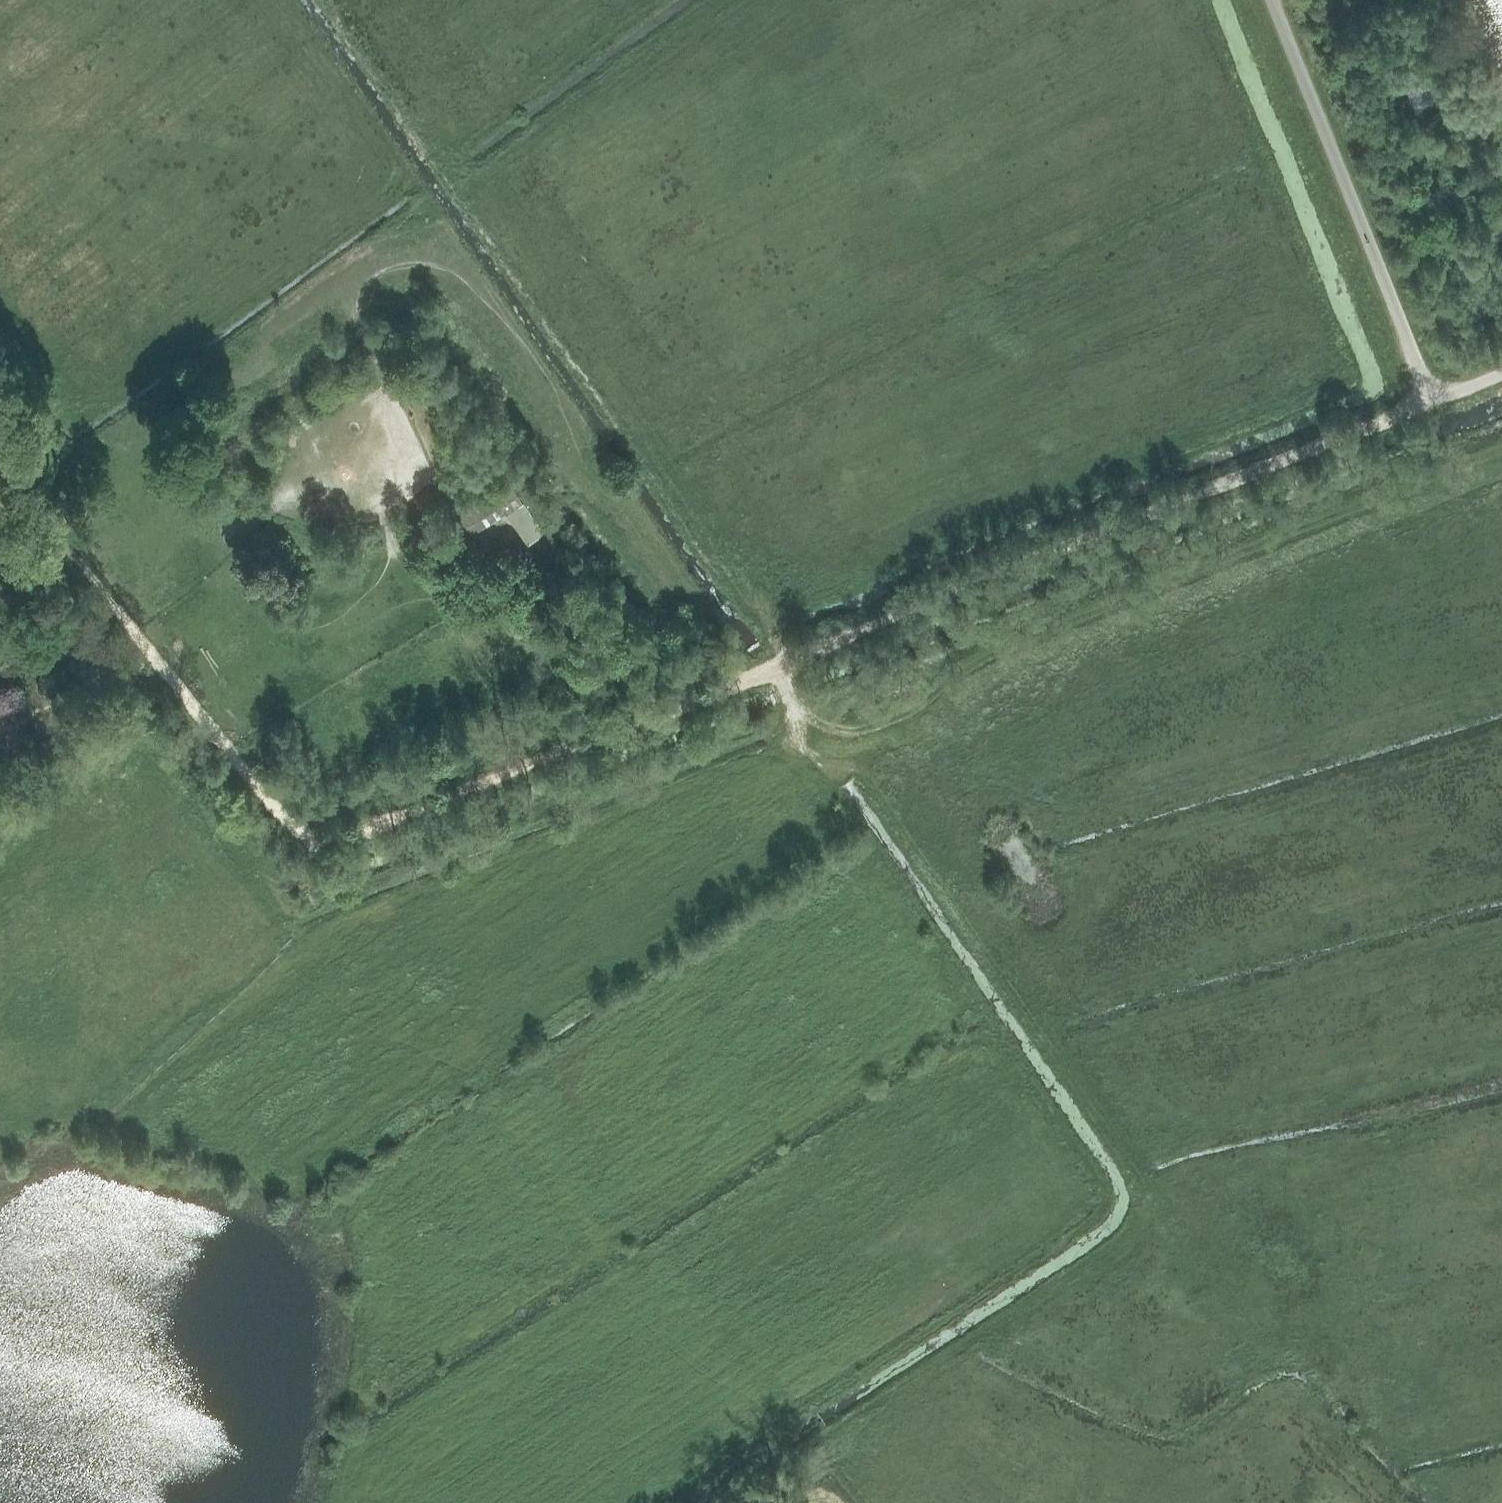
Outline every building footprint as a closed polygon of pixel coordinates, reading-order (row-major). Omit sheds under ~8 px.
[(459,514),(472,534),(507,511),(528,544),(547,532),(513,480),(459,514)] [(521,569),(515,577),(525,585),(531,578),(521,569)]
